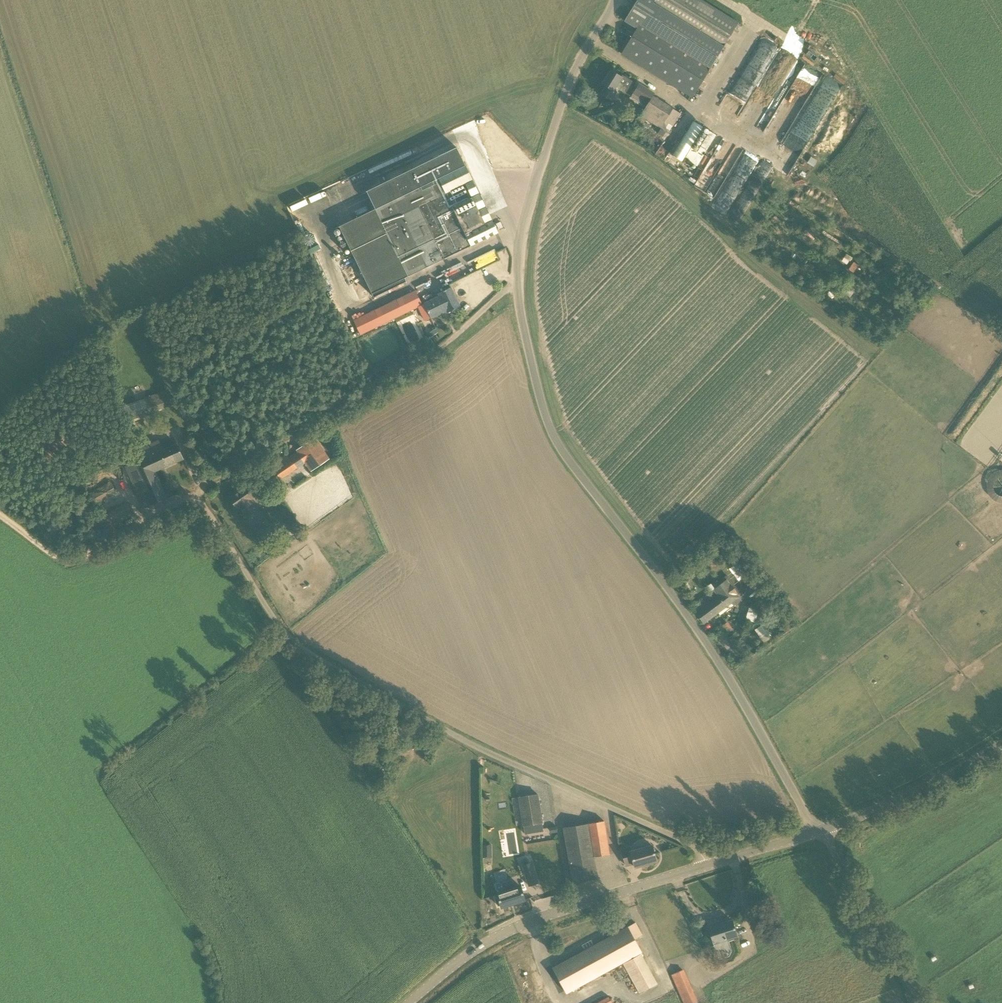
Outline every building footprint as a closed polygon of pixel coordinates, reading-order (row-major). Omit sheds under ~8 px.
[(701,0),(637,0),(624,21),(637,28),(621,54),(693,97),(714,63),(723,49),(739,23),(701,0)] [(606,86),(601,94),(611,100),(612,99),(618,103),(628,86),(619,81),(621,77),(611,70),(602,84),(606,86)] [(753,95),(741,116),(757,124),(768,103),(777,108),(780,102),(774,99),(771,104),(753,95)] [(668,133),(680,113),(653,96),(640,116),(668,133)] [(691,146),(684,157),(697,165),(715,134),(708,130),(697,149),(691,146)] [(465,165),(457,147),(367,191),(375,209),(339,226),(373,296),(406,281),(404,278),(498,233),(465,165)] [(290,209),(307,203),(305,197),(288,203),(290,209)] [(307,203),(291,210),(293,216),(310,209),(307,203)] [(476,257),(480,267),(498,258),(494,249),(476,257)] [(853,262),(848,269),(853,272),(858,265),(853,262)] [(448,313),(460,307),(451,287),(438,293),(440,296),(424,303),(431,318),(447,311),(448,313)] [(415,290),(353,319),(360,334),(422,304),(415,290)] [(150,413),(173,405),(169,391),(146,399),(150,413)] [(123,406),(128,420),(142,415),(138,401),(123,406)] [(329,459),(314,438),(296,450),(297,453),(289,459),(286,455),(270,466),(272,470),(265,475),(271,486),(304,464),(310,472),(329,459)] [(144,509),(167,498),(155,472),(183,459),(176,443),(163,449),(132,464),(125,467),(144,509)] [(261,493),(253,481),(230,498),(237,509),(240,507),(248,518),(249,518),(253,523),(262,517),(258,511),(259,511),(251,499),(261,493)] [(110,482),(88,493),(93,504),(100,500),(115,492),(110,482)] [(129,502),(108,513),(101,518),(107,528),(135,513),(129,502)] [(703,623),(740,596),(727,579),(713,589),(714,591),(701,600),(705,605),(703,606),(698,600),(690,605),(696,613),(703,623)] [(522,825),(541,823),(538,794),(519,797),(522,825)] [(573,883),(598,879),(594,858),(610,855),(603,821),(563,828),(573,883)] [(656,861),(652,845),(630,851),(629,847),(621,850),(625,865),(633,863),(634,867),(642,865),(656,861)] [(523,859),(529,880),(538,877),(532,857),(523,859)] [(496,897),(498,905),(501,905),(501,907),(525,899),(521,885),(515,887),(512,879),(503,882),(506,891),(497,894),(498,897),(496,897)] [(736,935),(732,920),(720,924),(719,922),(708,926),(713,943),(736,935)] [(657,983),(640,953),(641,952),(635,939),(642,935),(635,923),(553,968),(566,994),(622,963),(639,993),(657,983)] [(698,1001),(684,969),(671,975),(684,1002),(694,1002),(698,1001)]
